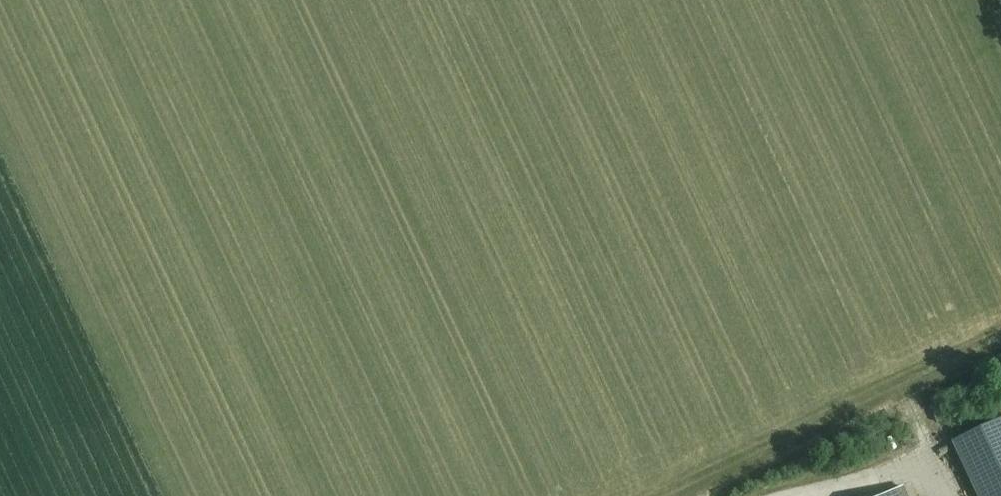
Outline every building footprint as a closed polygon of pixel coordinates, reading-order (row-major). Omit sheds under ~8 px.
[(951,441),(977,495),(1000,495),(1000,418),(951,441)] [(902,486),(881,495),(906,495),(902,486)]
